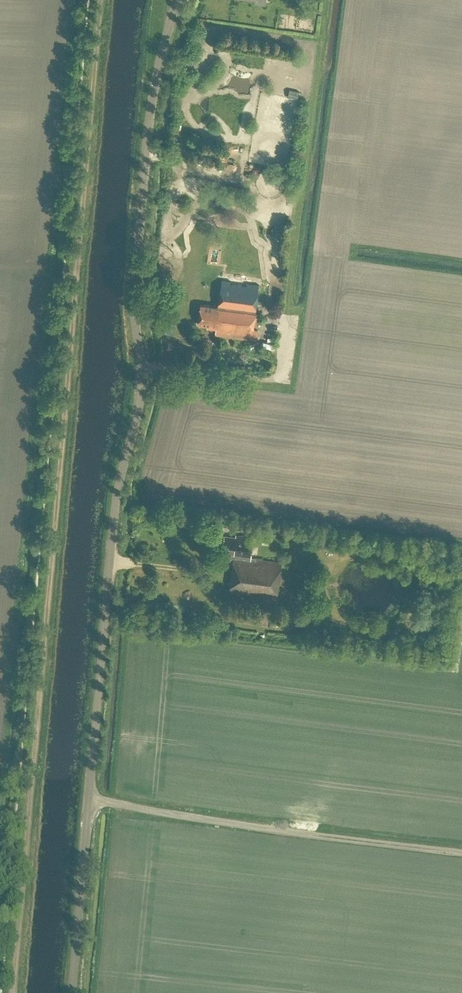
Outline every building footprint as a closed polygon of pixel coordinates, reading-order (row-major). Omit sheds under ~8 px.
[(297,98),(299,91),(290,88),(287,95),(297,98)] [(237,333),(237,335),(257,338),(258,330),(253,329),(259,284),(222,279),(218,306),(200,303),(198,323),(210,325),(210,327),(216,328),(216,330),(237,333)] [(282,562),(251,558),(253,536),(243,535),(236,535),(236,536),(225,535),(223,552),(232,553),(231,555),(234,555),(229,590),(277,597),(282,562)]
